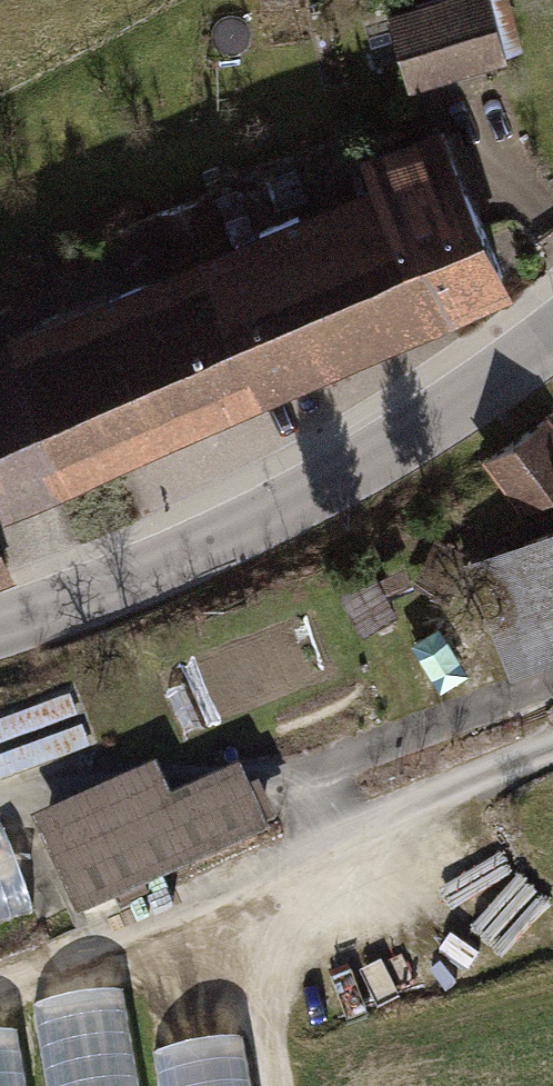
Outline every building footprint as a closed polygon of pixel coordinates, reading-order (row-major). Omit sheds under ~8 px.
[(509,54),(494,0),(398,0),(387,3),(409,82),(509,54)] [(516,288),(442,114),(363,148),(374,172),(341,186),(324,141),(207,182),(210,190),(154,210),(173,258),(0,332),(0,493),(5,505),(516,288)] [(481,456),(524,519),(552,499),(552,420),(548,412),(481,456)] [(552,658),(552,524),(465,558),(510,675),(552,658)] [(15,577),(0,540),(0,583),(15,577)] [(75,924),(270,835),(239,769),(171,800),(155,766),(29,823),(75,924)] [(0,822),(0,921),(33,909),(1,822),(0,822)] [(45,1085),(137,1085),(123,996),(33,1010),(45,1085)] [(18,1036),(0,1038),(0,1085),(26,1085),(18,1036)] [(159,1085),(250,1085),(244,1044),(155,1059),(159,1085)]
